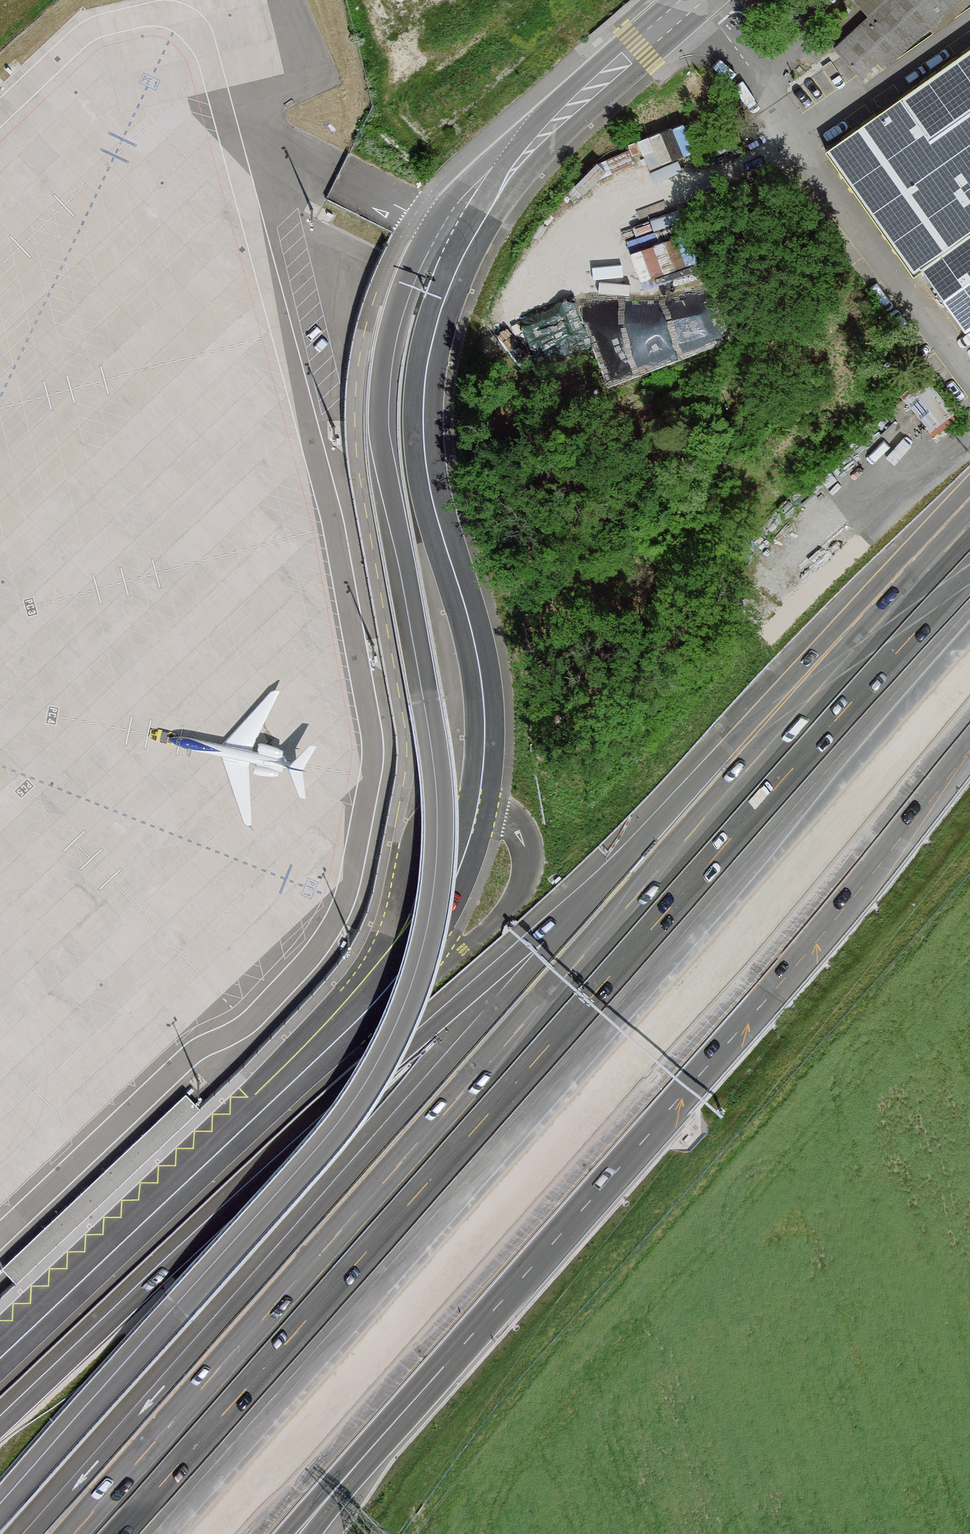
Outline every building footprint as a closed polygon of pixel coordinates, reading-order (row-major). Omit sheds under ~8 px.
[(836,48),(870,85),(961,0),(853,0),(869,18),(836,48)] [(915,268),(924,261),(968,322),(969,321),(969,46),(828,147),(915,268)] [(639,132),(645,162),(691,153),(685,123),(639,132)] [(679,230),(633,248),(645,281),(692,262),(679,230)] [(936,376),(910,390),(933,429),(958,415),(936,376)]
